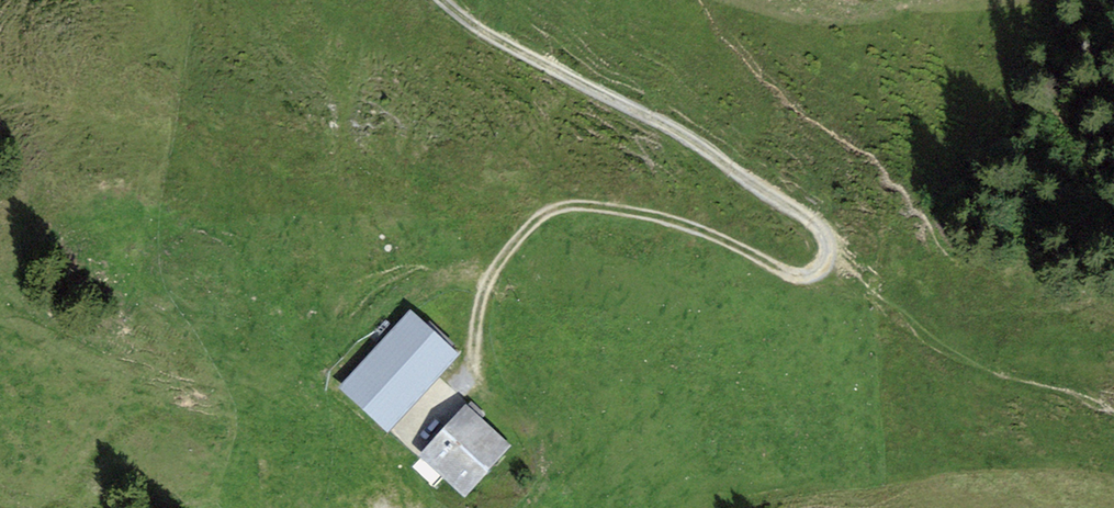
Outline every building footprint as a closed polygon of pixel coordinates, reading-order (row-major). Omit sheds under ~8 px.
[(410,308),(338,387),(388,432),(460,354),(410,308)] [(467,404),(419,455),(465,496),(512,445),(483,418),(486,415),(472,401),(468,405),(467,404)]
